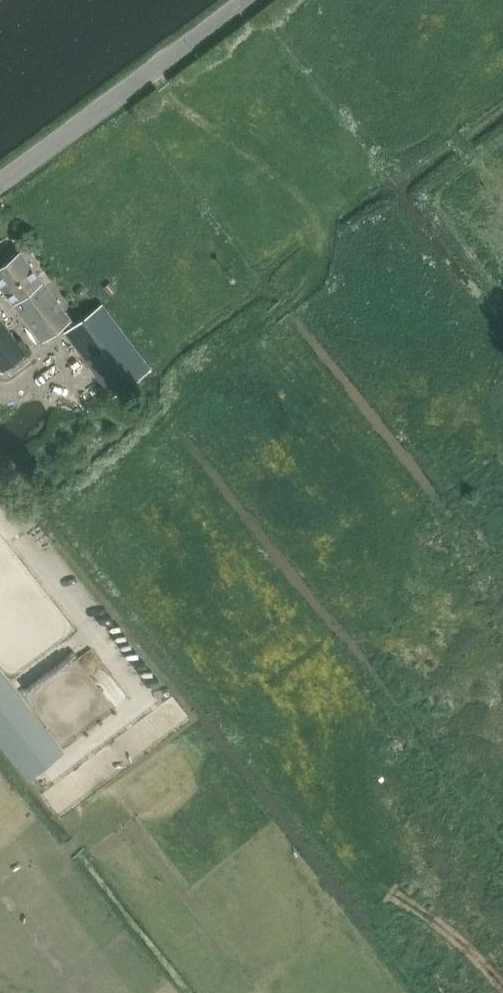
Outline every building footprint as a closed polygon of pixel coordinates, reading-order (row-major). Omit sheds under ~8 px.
[(21,252),(0,267),(0,286),(40,340),(70,318),(21,252)] [(152,367),(102,302),(64,331),(113,396),(152,367)] [(24,352),(0,320),(0,367),(2,369),(24,352)] [(0,674),(0,740),(25,772),(57,747),(0,674)]
